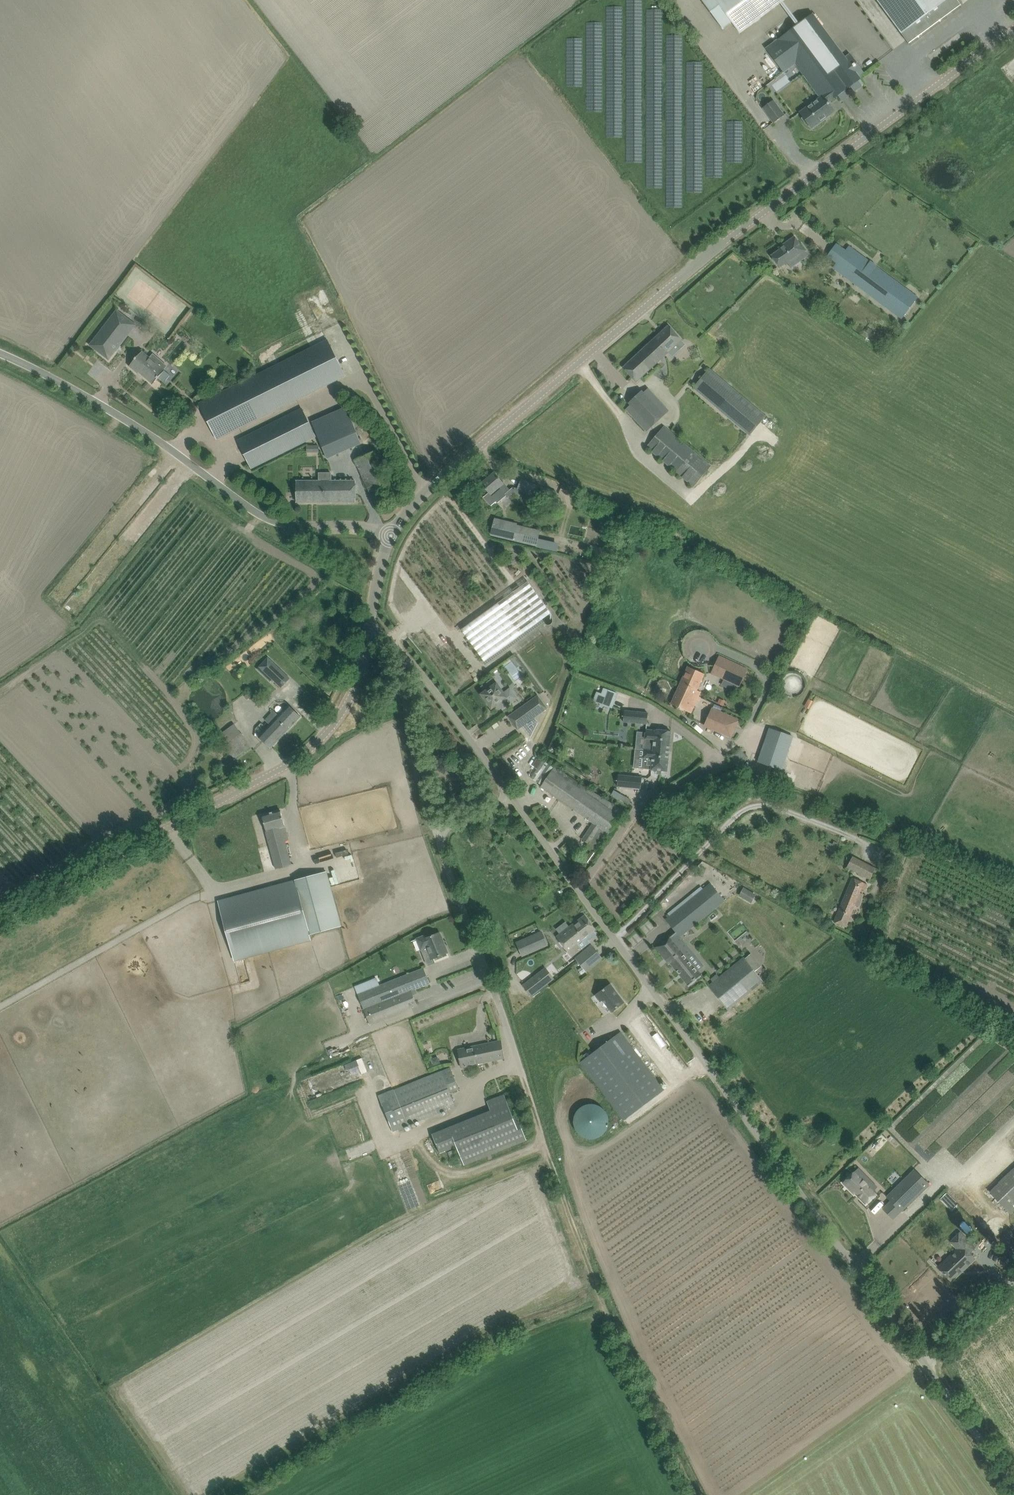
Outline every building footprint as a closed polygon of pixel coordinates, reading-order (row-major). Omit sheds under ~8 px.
[(723,29),(732,23),(740,33),(784,0),(701,0),(723,29)] [(909,44),(961,5),(957,0),(876,0),(909,44)] [(778,40),(766,48),(784,72),(795,64),(820,97),(829,91),(835,98),(838,96),(842,101),(849,95),(848,93),(852,90),(850,87),(850,86),(854,92),(864,84),(860,79),(861,79),(858,76),(864,72),(858,64),(850,53),(845,57),(813,14),(778,40)] [(820,97),(800,112),(806,120),(812,129),(835,111),(827,101),(829,99),(830,101),(835,98),(829,91),(820,97)] [(774,100),(763,108),(774,123),(784,115),(774,100)] [(784,247),(772,256),(780,268),(787,263),(791,268),(802,260),(799,256),(807,251),(802,244),(801,245),(795,237),(783,245),(784,247)] [(850,247),(834,268),(902,319),(918,297),(850,247)] [(117,310),(90,345),(109,360),(136,325),(117,310)] [(681,340),(675,333),(669,326),(623,368),(630,375),(636,382),(668,352),(672,356),(676,352),(678,351),(674,347),(681,340)] [(327,340),(280,363),(199,403),(217,440),(298,400),(346,376),(327,340)] [(153,384),(160,377),(165,371),(164,370),(168,365),(153,353),(150,358),(142,351),(136,358),(129,366),(138,373),(139,372),(153,384)] [(766,417),(712,371),(710,369),(693,388),(749,436),(766,417)] [(630,406),(626,409),(647,431),(665,415),(645,394),(649,390),(648,389),(644,392),(630,406)] [(346,407),(312,422),(327,458),(362,443),(346,407)] [(316,437),(303,409),(238,440),(252,468),(316,437)] [(711,467),(694,452),(664,426),(647,446),(677,471),(694,486),(711,467)] [(355,460),(366,484),(370,493),(393,482),(378,450),(355,460)] [(332,481),(332,476),(332,472),(319,473),(319,476),(319,481),(297,481),(297,492),(297,502),(356,502),(356,492),(356,481),(332,481)] [(504,482),(503,483),(495,473),(482,484),(490,492),(484,497),(491,506),(496,502),(498,504),(507,496),(505,494),(510,490),(504,482)] [(521,479),(520,483),(517,489),(533,495),(537,485),(521,479)] [(548,489),(545,496),(554,500),(557,492),(548,489)] [(495,521),(493,528),(492,535),(536,545),(539,531),(502,522),(495,521)] [(485,662),(551,613),(528,581),(462,630),(485,662)] [(738,686),(740,687),(748,669),(719,655),(711,673),(724,679),(738,686)] [(281,688),(291,678),(268,657),(259,667),(273,680),(279,686),(281,688)] [(671,704),(680,708),(691,713),(697,700),(699,700),(701,697),(699,696),(701,692),(697,690),(705,674),(697,671),(688,667),(671,704)] [(485,691),(481,694),(489,705),(492,709),(496,706),(499,704),(503,708),(511,703),(517,698),(510,688),(504,693),(497,683),(491,687),(488,682),(482,687),(485,691)] [(597,691),(593,701),(612,708),(617,693),(604,688),(602,694),(597,691)] [(526,704),(517,710),(527,723),(523,726),(530,737),(538,722),(535,718),(547,708),(538,695),(526,704)] [(259,737),(264,742),(271,748),(301,716),(289,705),(279,715),(273,709),(271,711),(272,713),(266,720),(270,725),(259,737)] [(731,736),(739,719),(713,708),(706,725),(731,736)] [(624,711),(624,721),(647,724),(648,713),(624,711)] [(236,758),(252,748),(235,723),(220,733),(236,758)] [(770,728),(758,762),(774,767),(780,769),(787,750),(792,736),(770,728)] [(653,749),(669,751),(671,731),(655,729),(655,730),(646,729),(646,732),(645,738),(654,739),(653,749)] [(653,749),(653,750),(644,749),(643,768),(642,769),(651,769),(667,771),(669,751),(653,749)] [(537,769),(543,762),(537,758),(532,765),(537,769)] [(542,785),(541,787),(593,822),(601,828),(597,832),(590,844),(588,847),(591,850),(594,852),(596,853),(597,851),(620,817),(624,811),(555,766),(554,768),(552,770),(542,785)] [(642,777),(618,774),(617,786),(641,789),(642,777)] [(621,800),(624,795),(615,790),(612,795),(621,800)] [(629,805),(631,800),(624,795),(621,800),(629,805)] [(262,815),(265,825),(277,869),(291,865),(285,841),(289,840),(281,810),(262,815)] [(838,843),(834,841),(833,844),(829,842),(826,848),(834,852),(838,843)] [(889,854),(886,862),(892,864),(895,857),(890,855),(889,854)] [(847,867),(856,872),(870,879),(876,868),(853,856),(847,867)] [(218,901),(233,955),(341,926),(326,872),(218,901)] [(834,922),(844,926),(846,927),(855,905),(859,907),(864,895),(860,893),(862,889),(866,890),(869,884),(853,878),(834,922)] [(670,917),(665,921),(675,933),(676,932),(680,936),(717,906),(725,900),(711,883),(704,890),(695,897),(670,917)] [(744,888),(739,896),(752,903),(756,895),(744,888)] [(558,936),(572,956),(590,942),(585,937),(594,930),(595,929),(585,915),(577,922),(573,925),(558,936)] [(548,945),(542,932),(542,931),(516,942),(520,953),(529,949),(530,953),(548,945)] [(688,958),(694,953),(680,936),(676,932),(672,936),(671,935),(656,947),(669,963),(670,962),(689,985),(702,975),(699,970),(688,958)] [(440,933),(427,938),(426,936),(416,939),(421,951),(428,948),(432,959),(448,953),(440,933)] [(576,959),(587,971),(602,958),(592,946),(576,959)] [(728,1010),(736,1004),(763,981),(744,957),(709,986),(728,1010)] [(416,989),(429,983),(424,968),(414,972),(380,985),(374,988),(371,980),(355,987),(370,1024),(407,1009),(417,1005),(413,995),(411,990),(416,989)] [(545,968),(523,985),(532,996),(554,978),(545,968)] [(625,1002),(611,984),(596,995),(600,1001),(603,999),(612,1012),(625,1002)] [(621,1032),(581,1062),(624,1120),(664,1089),(621,1032)] [(504,1058),(501,1041),(458,1049),(461,1067),(478,1064),(478,1063),(504,1058)] [(441,1064),(438,1057),(430,1059),(433,1067),(441,1064)] [(393,1131),(408,1125),(455,1106),(450,1093),(459,1089),(451,1067),(441,1071),(394,1090),(378,1096),(393,1131)] [(457,1147),(464,1165),(526,1140),(517,1117),(513,1118),(504,1094),(487,1101),(491,1111),(433,1134),(440,1154),(457,1147)] [(600,1137),(602,1136),(603,1135),(605,1133),(607,1130),(608,1128),(609,1125),(609,1122),(609,1118),(608,1115),(607,1113),(605,1110),(603,1108),(600,1106),(597,1105),(594,1104),(591,1104),(588,1104),(585,1105),(582,1106),(581,1107),(580,1108),(578,1110),(576,1113),(575,1116),(574,1118),(573,1122),(574,1125),(575,1128),(576,1130),(578,1133),(580,1135),(582,1137),(585,1138),(588,1139),(591,1139),(594,1139),(597,1138),(600,1137)] [(452,1160),(459,1157),(456,1149),(448,1153),(452,1160)] [(1004,1206),(1011,1213),(1013,1210),(1013,1163),(987,1189),(1004,1206)] [(901,1211),(929,1184),(915,1169),(887,1197),(901,1211)] [(854,1172),(843,1182),(855,1194),(855,1193),(866,1204),(877,1193),(875,1190),(872,1187),(875,1184),(866,1175),(862,1180),(854,1172)] [(968,1240),(967,1241),(959,1233),(950,1241),(957,1250),(938,1266),(951,1280),(975,1259),(970,1253),(975,1248),(968,1240)]
